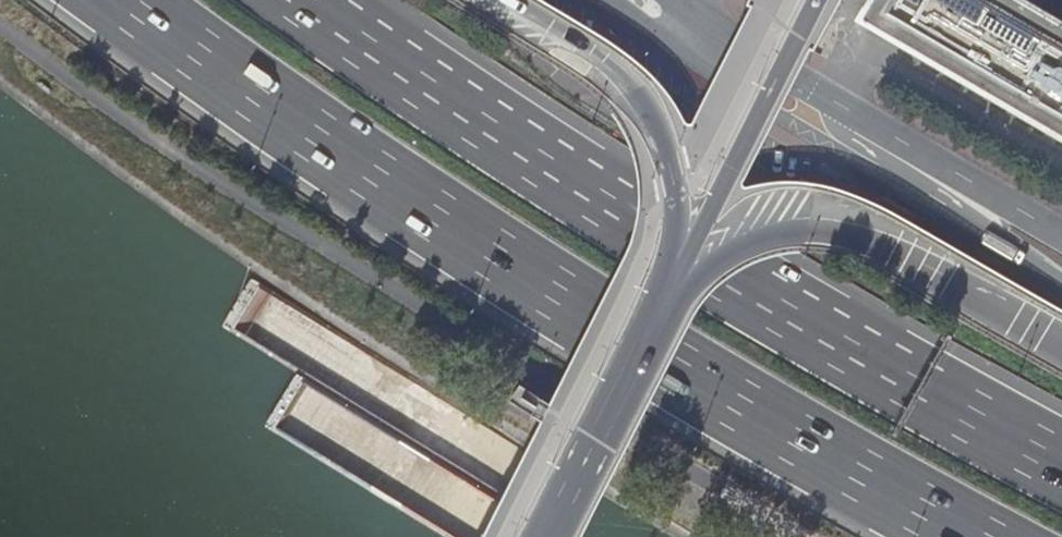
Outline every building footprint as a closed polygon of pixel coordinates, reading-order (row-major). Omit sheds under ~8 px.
[(861,13),(1061,131),(1061,17),(1033,0),(868,0),(861,13)]
